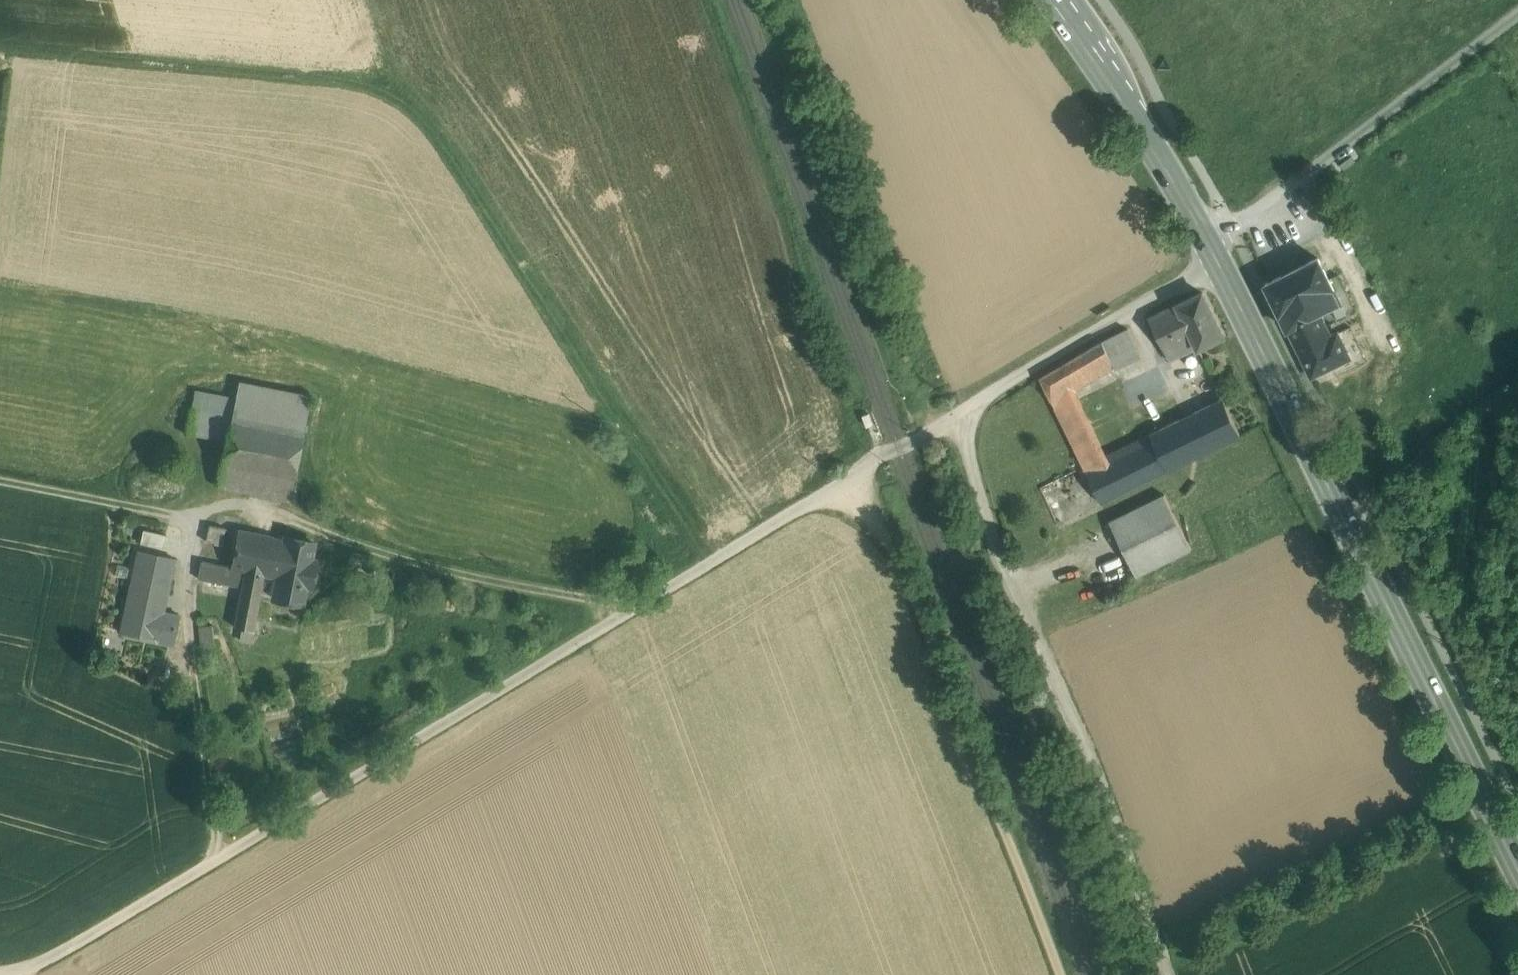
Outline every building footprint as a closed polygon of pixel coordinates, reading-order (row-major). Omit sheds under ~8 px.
[(1317,258),(1266,283),(1300,351),(1330,336),(1318,313),(1329,307),(1340,302),(1331,286),(1317,258)] [(1202,292),(1149,318),(1170,360),(1197,347),(1198,348),(1223,336),(1202,292)] [(1128,328),(1102,341),(1115,366),(1141,354),(1128,328)] [(1330,336),(1300,351),(1312,375),(1349,357),(1337,333),(1330,336)] [(1115,366),(1102,341),(1083,352),(1095,376),(1115,366)] [(1083,352),(1061,365),(1073,389),(1095,376),(1083,352)] [(1073,389),(1061,365),(1040,377),(1084,466),(1103,457),(1070,391),(1073,389)] [(311,396),(239,382),(236,397),(232,416),(304,430),(311,396)] [(236,397),(195,390),(191,408),(232,416),(236,397)] [(1240,434),(1223,398),(1208,405),(1225,441),(1240,434)] [(1208,405),(1150,433),(1168,470),(1181,464),(1181,463),(1225,441),(1208,405)] [(232,416),(191,408),(187,432),(227,440),(232,416)] [(304,430),(232,416),(227,440),(222,466),(240,469),(293,480),(304,430)] [(1103,457),(1084,466),(1101,502),(1168,470),(1150,433),(1103,457)] [(240,469),(222,466),(218,485),(236,489),(240,469)] [(293,480),(240,469),(236,489),(289,500),(293,480)] [(1190,548),(1164,494),(1110,521),(1137,574),(1190,548)] [(275,538),(209,525),(201,561),(264,574),(268,574),(275,538)] [(140,542),(169,543),(169,530),(141,529),(140,542)] [(313,542),(286,537),(286,540),(275,538),(268,574),(278,576),(274,598),(301,603),(313,542)] [(174,557),(139,549),(121,632),(173,643),(180,615),(163,611),(174,557)] [(264,574),(201,561),(198,577),(241,586),(261,590),(264,574)] [(261,590),(241,586),(234,625),(242,627),(254,629),(261,590)] [(213,624),(199,626),(201,643),(214,642),(213,624)] [(254,629),(242,627),(240,639),(252,641),(254,629)]
